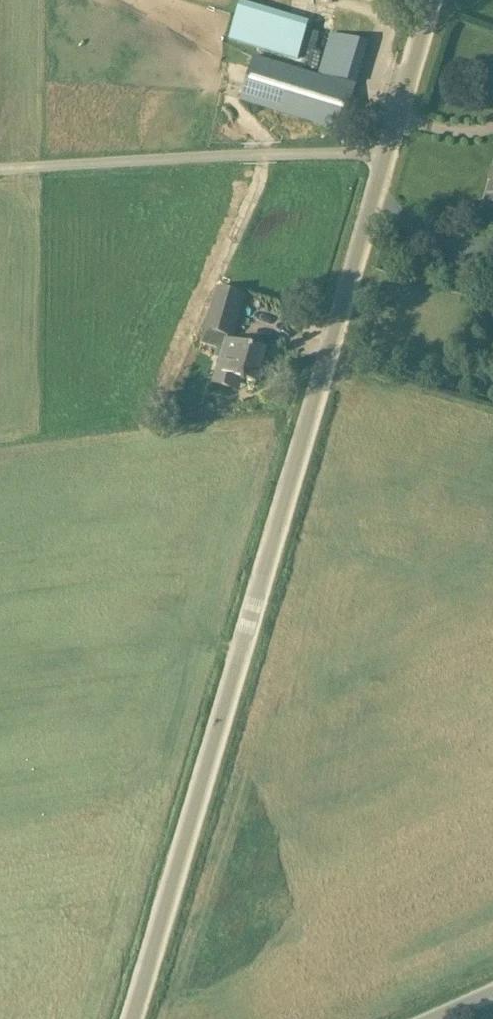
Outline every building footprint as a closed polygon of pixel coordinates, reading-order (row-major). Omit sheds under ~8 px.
[(296,58),(307,20),(237,0),(226,38),(296,58)] [(323,40),(312,37),(316,26),(308,24),(294,63),(313,70),(323,40)] [(253,56),(239,101),(343,133),(371,44),(331,33),(318,76),(253,56)] [(206,331),(234,339),(247,296),(217,288),(206,331)] [(226,340),(214,384),(230,389),(233,377),(257,384),(266,351),(226,340)]
